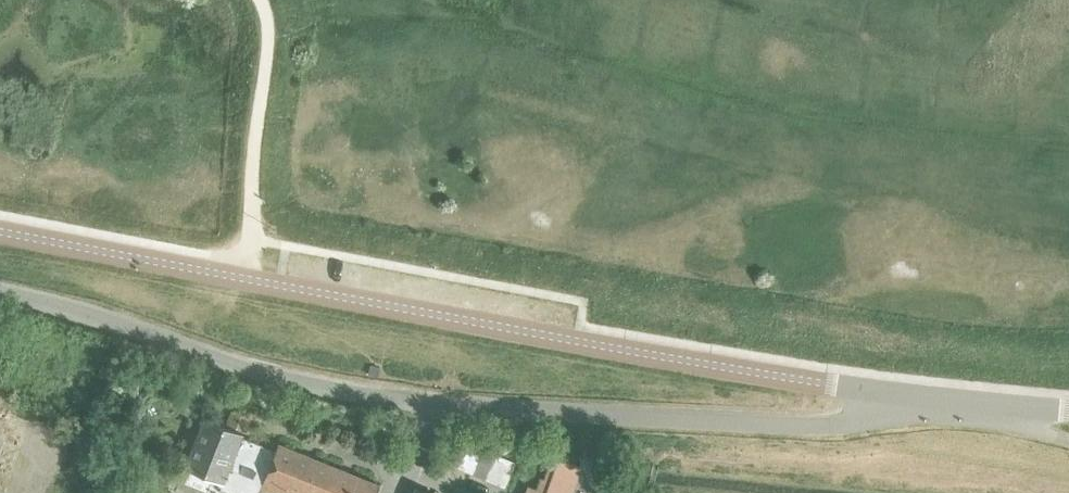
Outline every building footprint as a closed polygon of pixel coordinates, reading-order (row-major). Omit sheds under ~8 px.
[(207,490),(211,476),(250,492),(256,492),(259,487),(275,449),(241,437),(242,433),(205,418),(186,464),(190,467),(187,481),(207,490)] [(453,464),(504,487),(515,462),(464,439),(453,464)] [(275,492),(375,492),(379,484),(277,443),(275,449),(259,487),(275,492)] [(543,492),(568,492),(579,467),(557,455),(543,492)] [(416,484),(413,492),(440,492),(416,484)]
